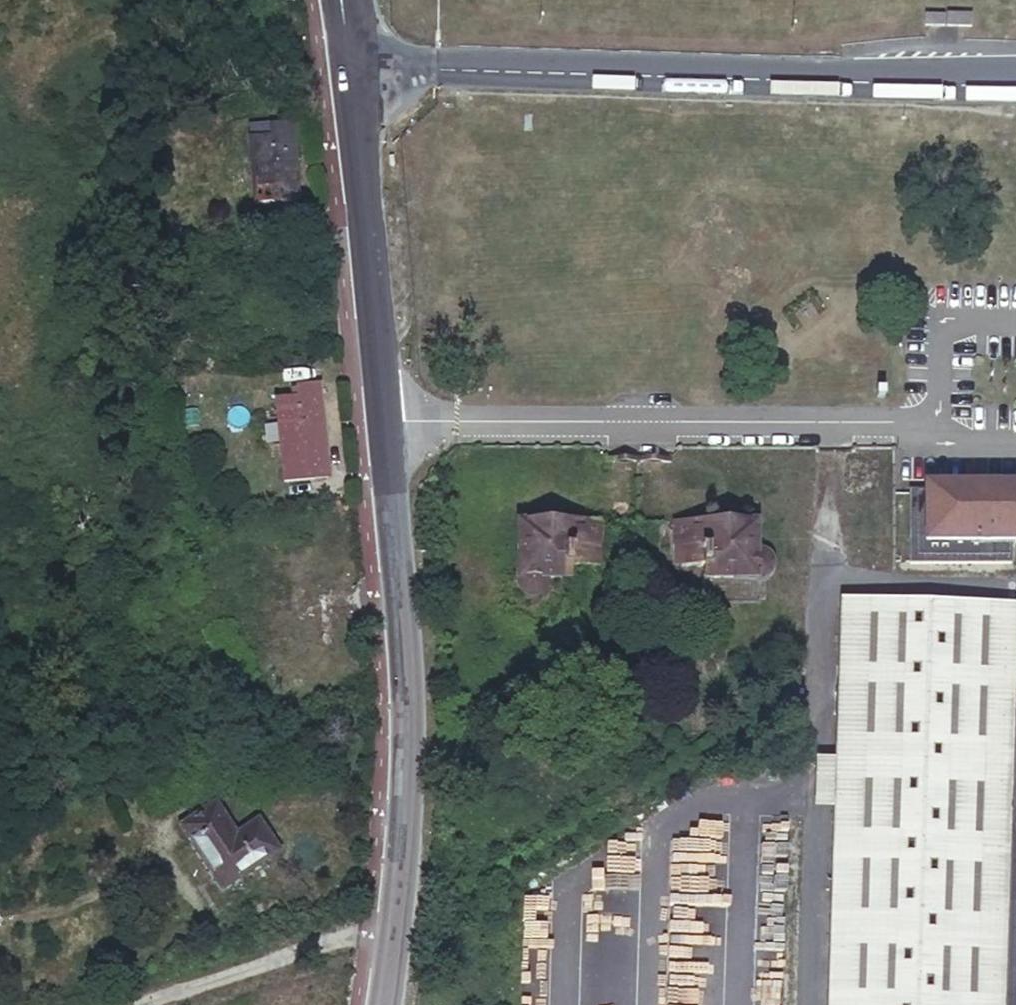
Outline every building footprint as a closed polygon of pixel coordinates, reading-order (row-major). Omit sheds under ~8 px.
[(943,26),(944,14),(923,13),(923,25),(943,26)] [(948,13),(948,26),(973,26),(973,13),(948,13)] [(253,197),(297,194),(290,116),(248,120),(249,132),(247,133),(253,197)] [(282,462),(324,457),(317,380),(297,382),(298,393),(275,395),(282,462)] [(284,479),(326,475),(324,457),(282,462),(284,479)] [(927,487),(926,497),(912,497),(910,567),(1007,569),(1006,554),(1015,554),(1015,490),(927,487)] [(604,522),(520,521),(518,569),(520,578),(525,585),(530,588),(536,589),(541,588),(547,584),(547,576),(576,577),(576,558),(603,559),(604,522)] [(761,524),(682,523),(682,566),(710,566),(709,579),(763,578),(770,577),(776,572),(779,566),(779,560),(775,555),(771,550),(763,549),(761,550),(761,524)] [(1005,695),(1007,606),(844,602),(842,658),(841,697),(830,1004),(996,1004),(1005,695)] [(1005,695),(996,1004),(1015,1004),(1015,696),(1005,695)] [(218,885),(275,848),(256,816),(228,834),(220,820),(224,817),(212,799),(177,821),(218,885)] [(343,1003),(310,994),(306,1004),(342,1004),(343,1003)]
